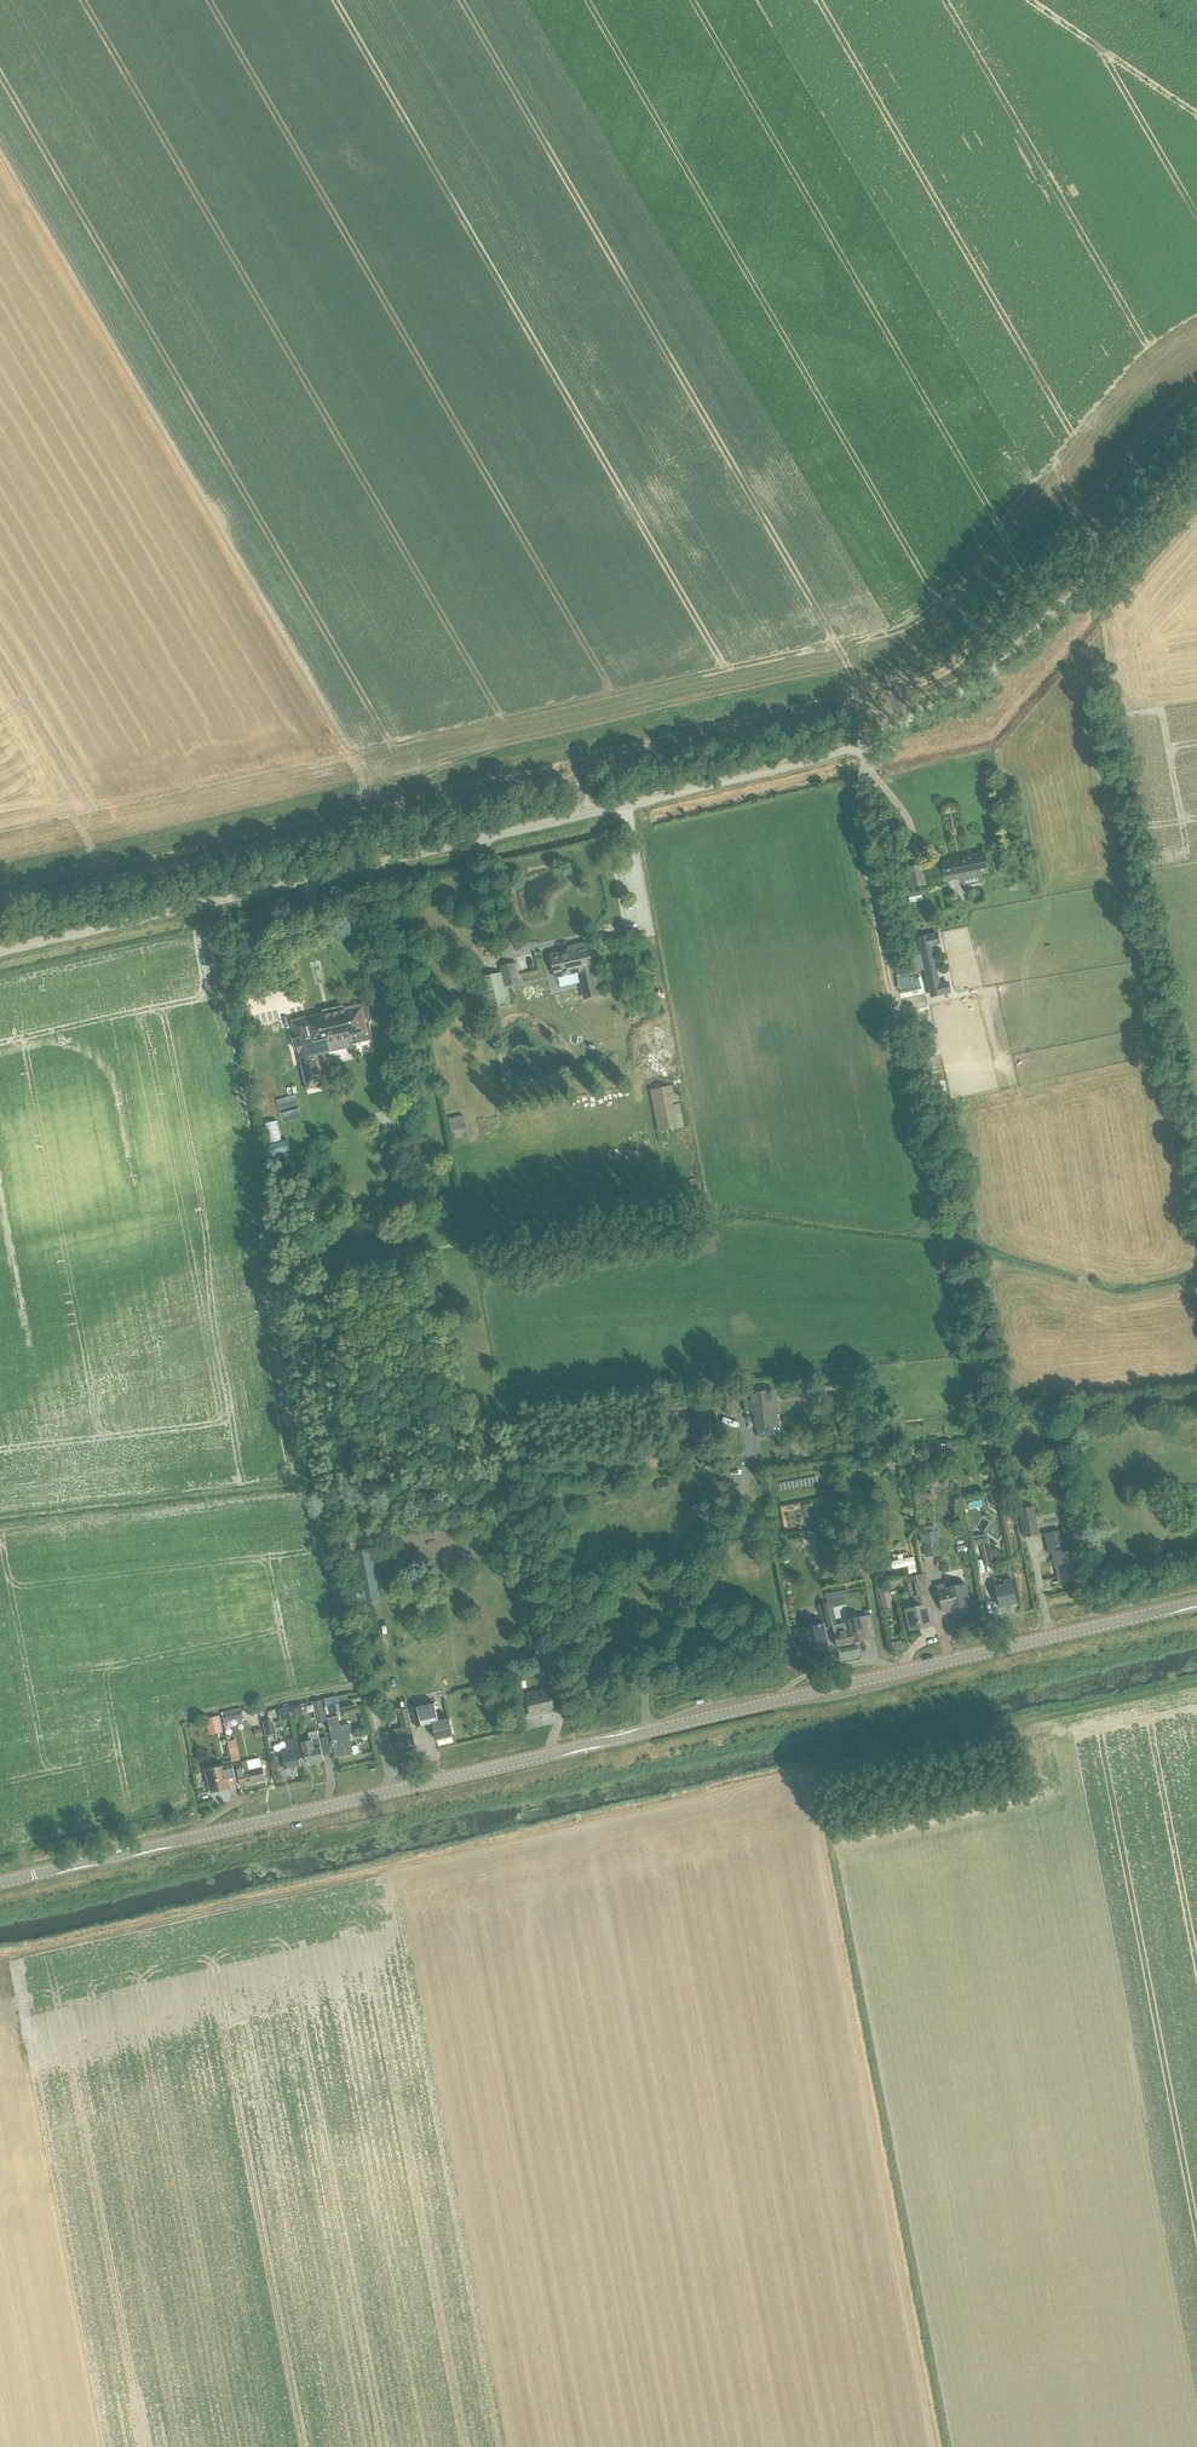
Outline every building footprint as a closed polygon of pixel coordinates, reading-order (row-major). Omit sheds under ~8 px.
[(946,806),(936,809),(938,815),(948,812),(946,806)] [(942,862),(945,881),(988,872),(984,853),(942,862)] [(907,869),(910,888),(926,885),(923,865),(907,869)] [(938,934),(919,938),(932,996),(951,992),(949,984),(938,986),(929,944),(939,942),(938,934)] [(556,977),(574,972),(579,971),(586,998),(599,995),(593,968),(588,943),(577,946),(578,950),(570,952),(570,951),(551,955),(556,977)] [(914,953),(903,955),(906,972),(917,970),(914,953)] [(503,972),(480,977),(487,1008),(510,1003),(507,986),(520,983),(516,964),(502,967),(503,972)] [(530,975),(522,979),(526,987),(534,983),(530,975)] [(915,976),(908,977),(911,988),(917,987),(915,976)] [(324,1051),(344,1047),(373,1040),(365,1003),(345,1008),(346,1011),(323,1017),(325,1023),(322,1024),(323,1025),(309,1029),(306,1017),(291,1020),(308,1090),(332,1085),(326,1058),(325,1059),(324,1051)] [(934,1026),(919,1030),(914,1031),(920,1059),(924,1058),(940,1054),(934,1026)] [(653,1089),(659,1118),(661,1132),(685,1128),(677,1085),(653,1089)] [(464,1115),(449,1118),(453,1140),(469,1137),(464,1115)] [(652,1142),(636,1145),(638,1155),(654,1152),(652,1142)] [(755,1395),(746,1396),(747,1409),(748,1413),(755,1412),(757,1427),(778,1425),(775,1404),(772,1404),(771,1394),(767,1394),(767,1387),(754,1388),(755,1395)] [(945,1481),(935,1482),(937,1494),(947,1492),(945,1481)] [(669,1484),(657,1486),(659,1497),(671,1495),(669,1484)] [(996,1492),(990,1493),(992,1506),(999,1504),(996,1492)] [(1034,1506),(1019,1509),(1025,1537),(1039,1535),(1036,1519),(1034,1506)] [(1065,1535),(1075,1533),(1074,1525),(1064,1527),(1065,1535)] [(1052,1552),(1060,1582),(1078,1577),(1071,1551),(1065,1552),(1060,1530),(1045,1534),(1049,1553),(1052,1552)] [(925,1558),(941,1555),(938,1531),(920,1533),(921,1543),(924,1543),(925,1558)] [(981,1545),(985,1565),(994,1563),(990,1543),(981,1545)] [(369,1547),(353,1550),(363,1602),(379,1599),(369,1547)] [(896,1570),(909,1567),(911,1575),(918,1573),(915,1558),(905,1560),(904,1554),(899,1556),(900,1561),(894,1562),(896,1570)] [(1005,1585),(995,1587),(1000,1608),(1018,1603),(1012,1580),(1015,1579),(1013,1571),(1007,1572),(1009,1580),(1004,1581),(1005,1585)] [(915,1599),(917,1607),(906,1610),(910,1630),(928,1626),(927,1619),(935,1617),(926,1579),(909,1583),(913,1599),(915,1599)] [(936,1586),(942,1612),(971,1605),(966,1583),(946,1588),(942,1585),(936,1586)] [(845,1595),(828,1598),(830,1608),(847,1604),(845,1595)] [(833,1626),(832,1620),(828,1602),(820,1604),(824,1623),(795,1629),(797,1639),(798,1645),(806,1643),(808,1652),(829,1648),(825,1628),(833,1626)] [(835,1619),(832,1620),(833,1626),(835,1633),(834,1633),(837,1646),(854,1643),(867,1640),(862,1616),(849,1619),(849,1622),(836,1625),(835,1619)] [(554,1697),(563,1695),(558,1676),(549,1678),(551,1689),(526,1695),(531,1716),(547,1712),(548,1714),(557,1712),(554,1697)] [(328,1715),(340,1713),(337,1699),(325,1701),(328,1715)] [(313,1702),(318,1724),(328,1722),(324,1700),(313,1702)] [(425,1706),(412,1709),(417,1727),(430,1724),(433,1723),(437,1740),(454,1736),(450,1718),(439,1721),(435,1703),(425,1706)] [(301,1704),(291,1706),(293,1715),(303,1714),(301,1704)] [(289,1707),(279,1709),(282,1722),(292,1719),(289,1707)] [(395,1738),(398,1750),(416,1745),(407,1708),(400,1710),(404,1728),(393,1730),(395,1737),(395,1738)] [(241,1710),(222,1714),(224,1723),(243,1719),(241,1710)] [(219,1716),(207,1718),(210,1730),(222,1728),(219,1716)] [(358,1745),(352,1747),(349,1733),(352,1732),(351,1724),(340,1727),(339,1718),(329,1720),(332,1740),(335,1758),(360,1752),(358,1745)] [(390,1727),(398,1725),(396,1718),(388,1721),(390,1727)] [(269,1721),(262,1722),(265,1738),(272,1736),(269,1721)] [(262,1728),(255,1730),(257,1737),(264,1736),(262,1728)] [(307,1763),(324,1760),(318,1731),(309,1733),(311,1740),(303,1742),(307,1763)] [(303,1765),(301,1752),(298,1738),(287,1741),(288,1749),(282,1750),(286,1768),(303,1765)] [(240,1759),(236,1740),(229,1742),(233,1761),(240,1759)] [(236,1764),(241,1785),(265,1779),(263,1767),(260,1758),(236,1764)] [(228,1781),(236,1779),(232,1761),(224,1763),(225,1767),(207,1771),(212,1792),(230,1788),(228,1781)]
